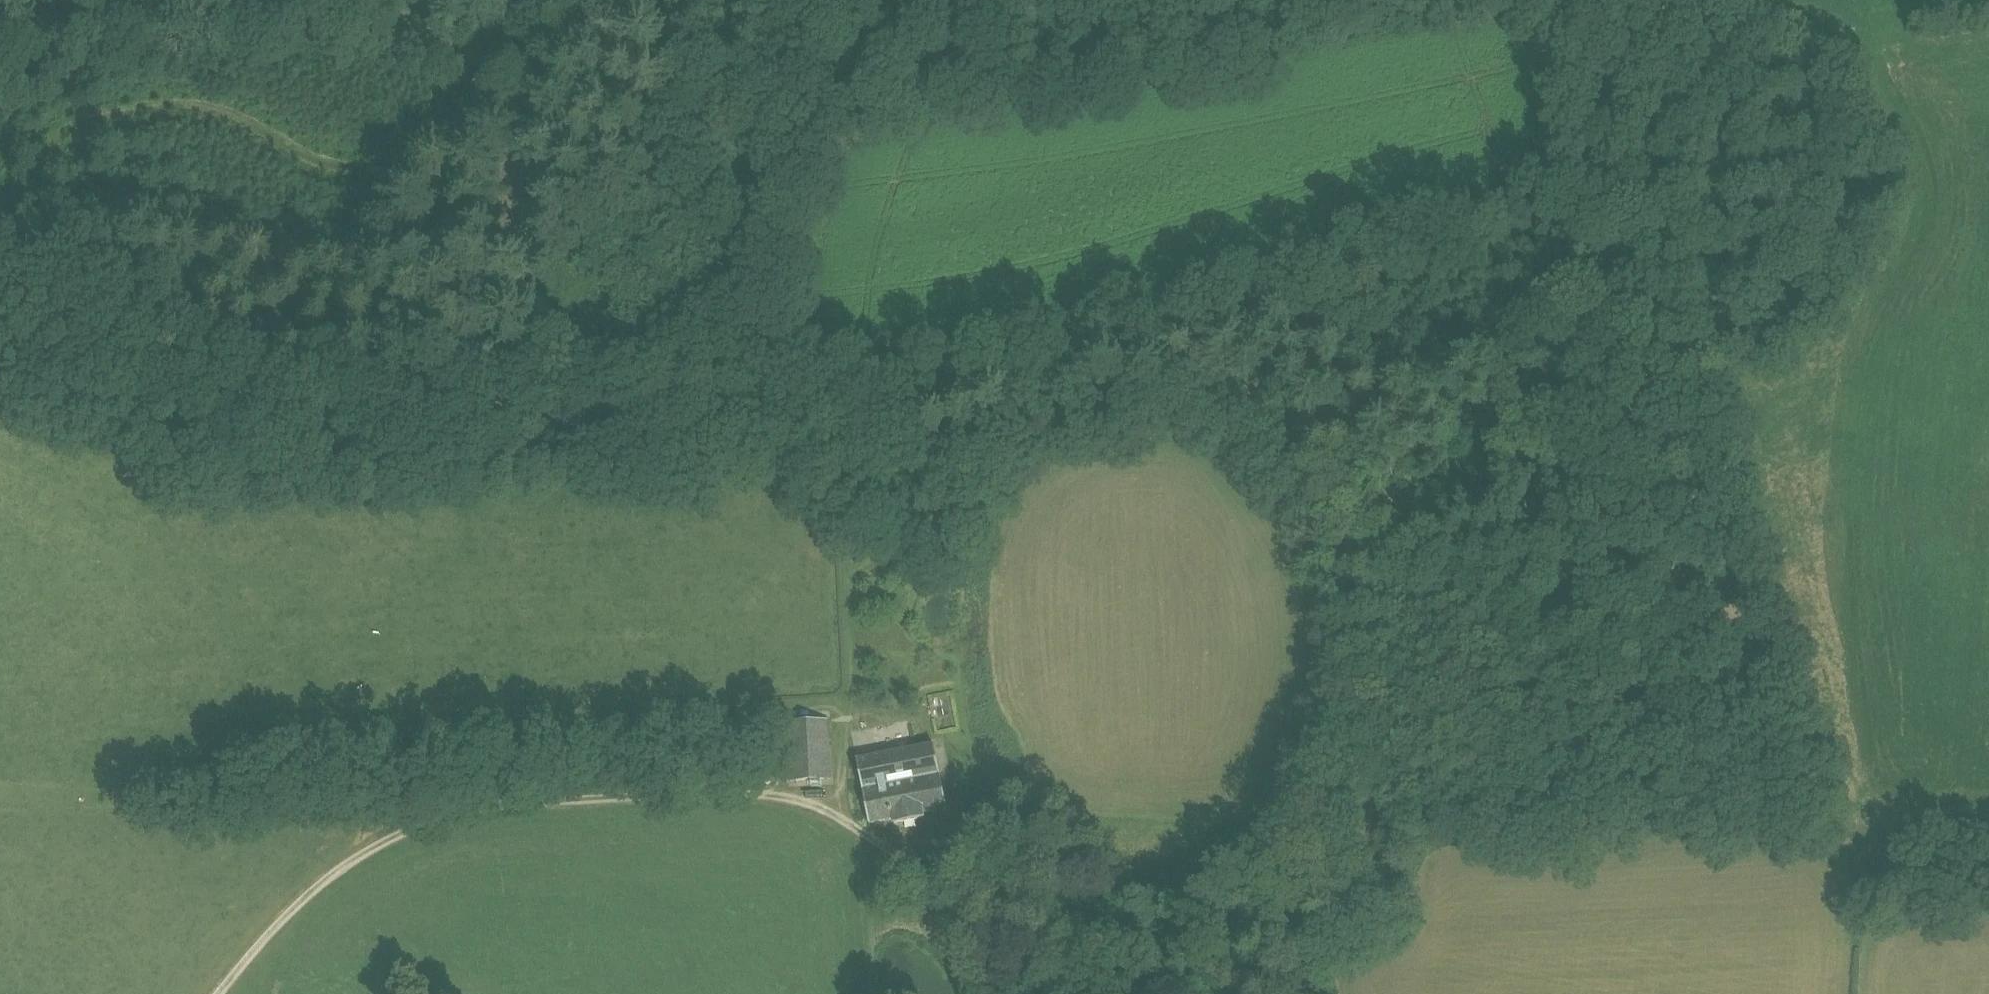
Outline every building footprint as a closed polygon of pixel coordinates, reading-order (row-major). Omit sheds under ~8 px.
[(787,722),(790,782),(831,780),(828,720),(787,722)] [(857,759),(869,824),(893,819),(894,824),(924,819),(923,814),(946,809),(935,745),(857,759)]
